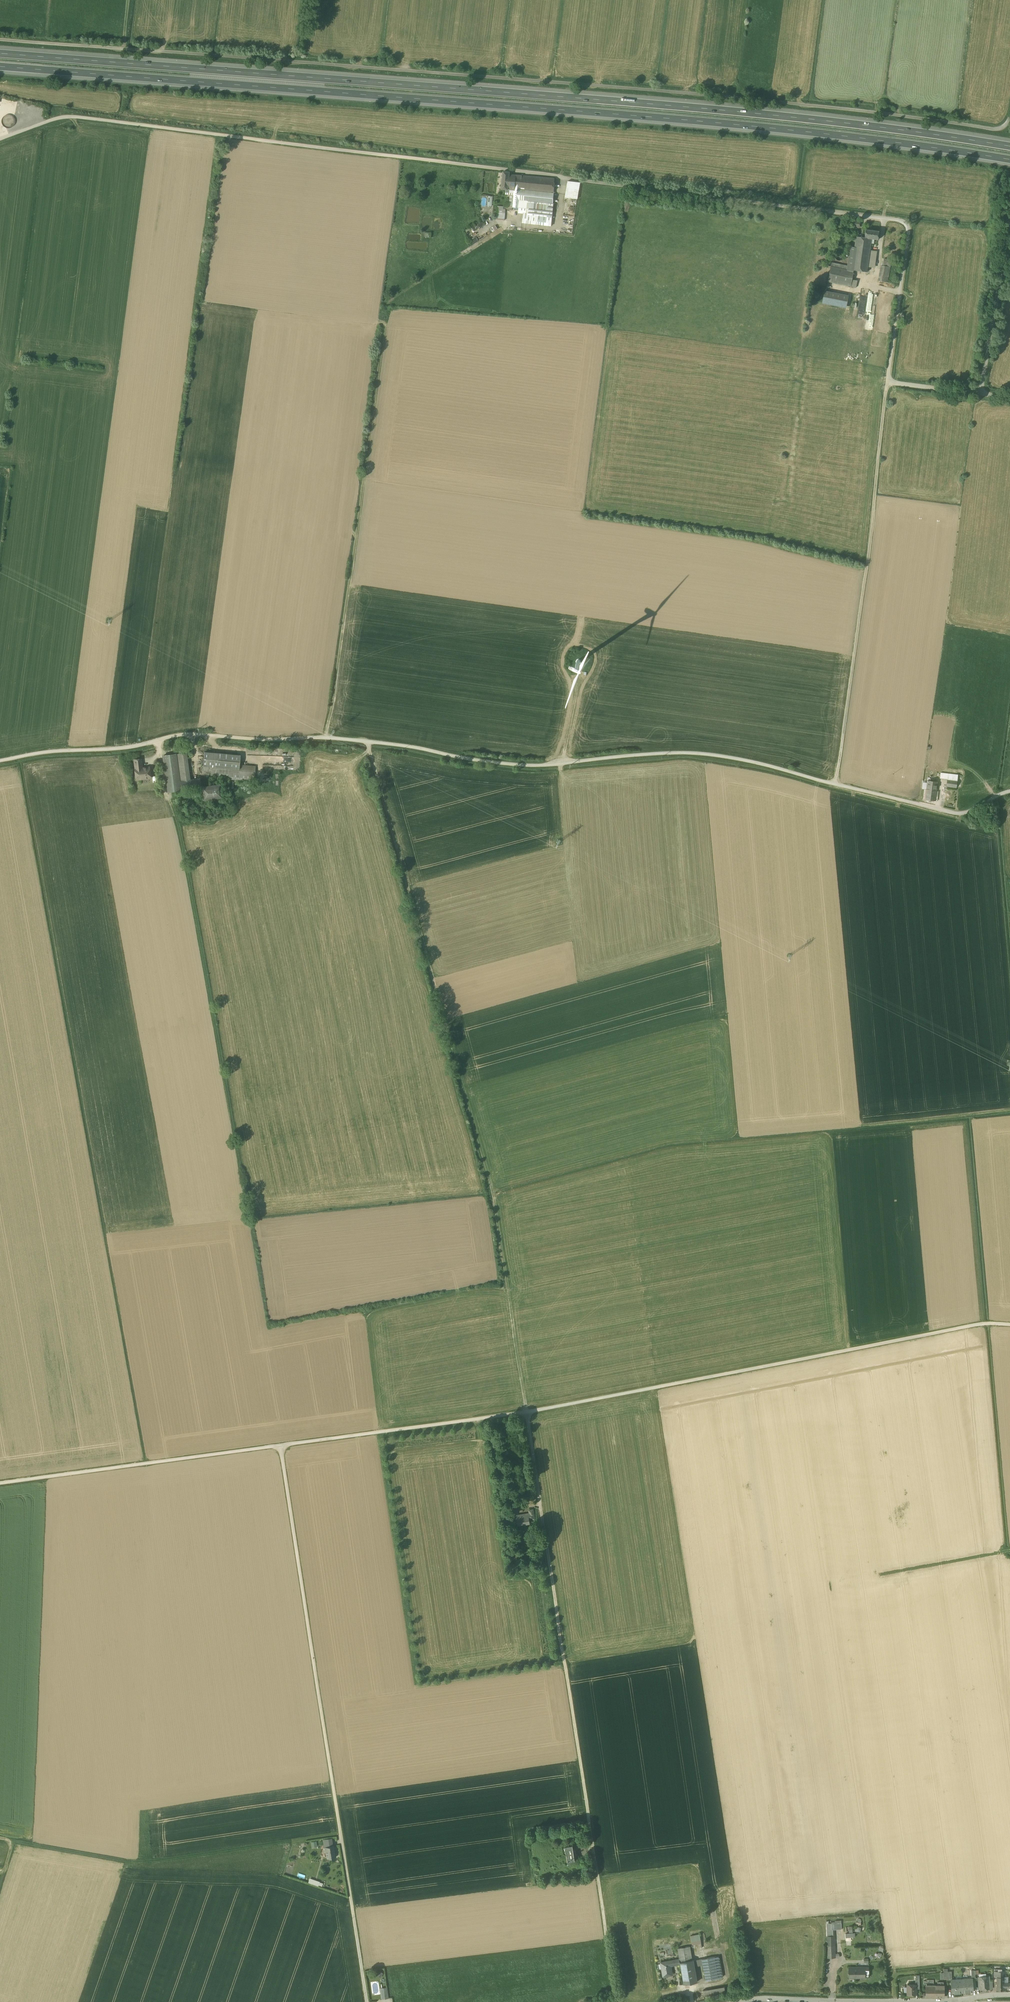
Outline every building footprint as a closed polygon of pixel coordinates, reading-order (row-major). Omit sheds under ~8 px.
[(512,171),(504,170),(503,187),(515,188),(514,206),(521,207),(521,200),(530,201),(555,203),(556,176),(512,173),(512,171)] [(582,180),(570,179),(567,196),(580,197),(582,180)] [(555,203),(530,201),(530,212),(554,214),(555,203)] [(853,285),(856,269),(869,270),(871,264),(877,265),(879,250),(872,248),(874,237),(881,238),(882,229),(868,228),(867,235),(858,234),(857,245),(852,245),(849,264),(833,261),(829,280),(853,285)] [(883,263),(881,279),(890,280),(893,258),(886,257),(885,263),(883,263)] [(851,293),(827,289),(824,302),(849,306),(851,293)] [(242,753),(205,751),(204,770),(213,771),(212,775),(257,780),(258,764),(241,762),(242,753)] [(188,752),(164,754),(168,790),(191,786),(191,792),(204,791),(205,801),(223,799),(221,783),(202,786),(201,776),(191,777),(188,752)] [(143,757),(135,758),(137,779),(153,777),(151,764),(144,765),(143,757)] [(958,773),(944,770),(943,777),(948,778),(947,783),(956,785),(958,773)] [(927,797),(936,798),(938,782),(929,780),(927,797)] [(536,1518),(535,1508),(530,1508),(530,1512),(517,1513),(519,1525),(532,1524),(532,1519),(536,1518)] [(334,1838),(325,1839),(327,1859),(337,1858),(334,1838)] [(302,1845),(294,1843),(290,1858),(298,1861),(302,1845)] [(575,1846),(567,1847),(569,1863),(577,1862),(576,1856),(578,1855),(578,1849),(576,1849),(575,1846)] [(321,1881),(310,1876),(309,1882),(319,1886),(321,1881)] [(700,1934),(691,1936),(692,1945),(701,1943),(700,1934)] [(835,1936),(827,1936),(828,1946),(835,1946),(835,1936)] [(690,1946),(678,1948),(680,1959),(680,1962),(693,1960),(690,1946)] [(719,1956),(701,1959),(702,1965),(705,1981),(723,1978),(719,1956)] [(680,1959),(661,1962),(661,1964),(663,1977),(673,1975),(672,1966),(671,1965),(681,1964),(680,1962),(680,1959)] [(693,1960),(680,1962),(681,1964),(684,1984),(698,1981),(695,1966),(694,1960),(693,1960)] [(865,1967),(855,1967),(854,1968),(849,1968),(849,1977),(858,1977),(858,1978),(865,1978),(865,1967)] [(1004,1971),(994,1971),(994,1977),(997,1977),(997,1983),(1004,1983),(1004,1971)] [(962,1979),(951,1980),(952,1993),(959,1992),(958,1991),(962,1990),(962,1979)] [(973,1979),(962,1979),(962,1990),(962,1992),(963,1992),(963,1990),(966,1990),(966,1992),(973,1992),(973,1979)] [(915,1984),(907,1984),(907,1994),(916,1994),(916,1989),(916,1984),(915,1984)] [(936,1986),(926,1985),(926,1997),(936,1997),(936,1986)] [(388,1987),(381,1988),(382,1994),(383,1999),(390,1998),(388,1987)] [(725,1987),(707,1990),(708,1995),(726,1993),(725,1987)]
